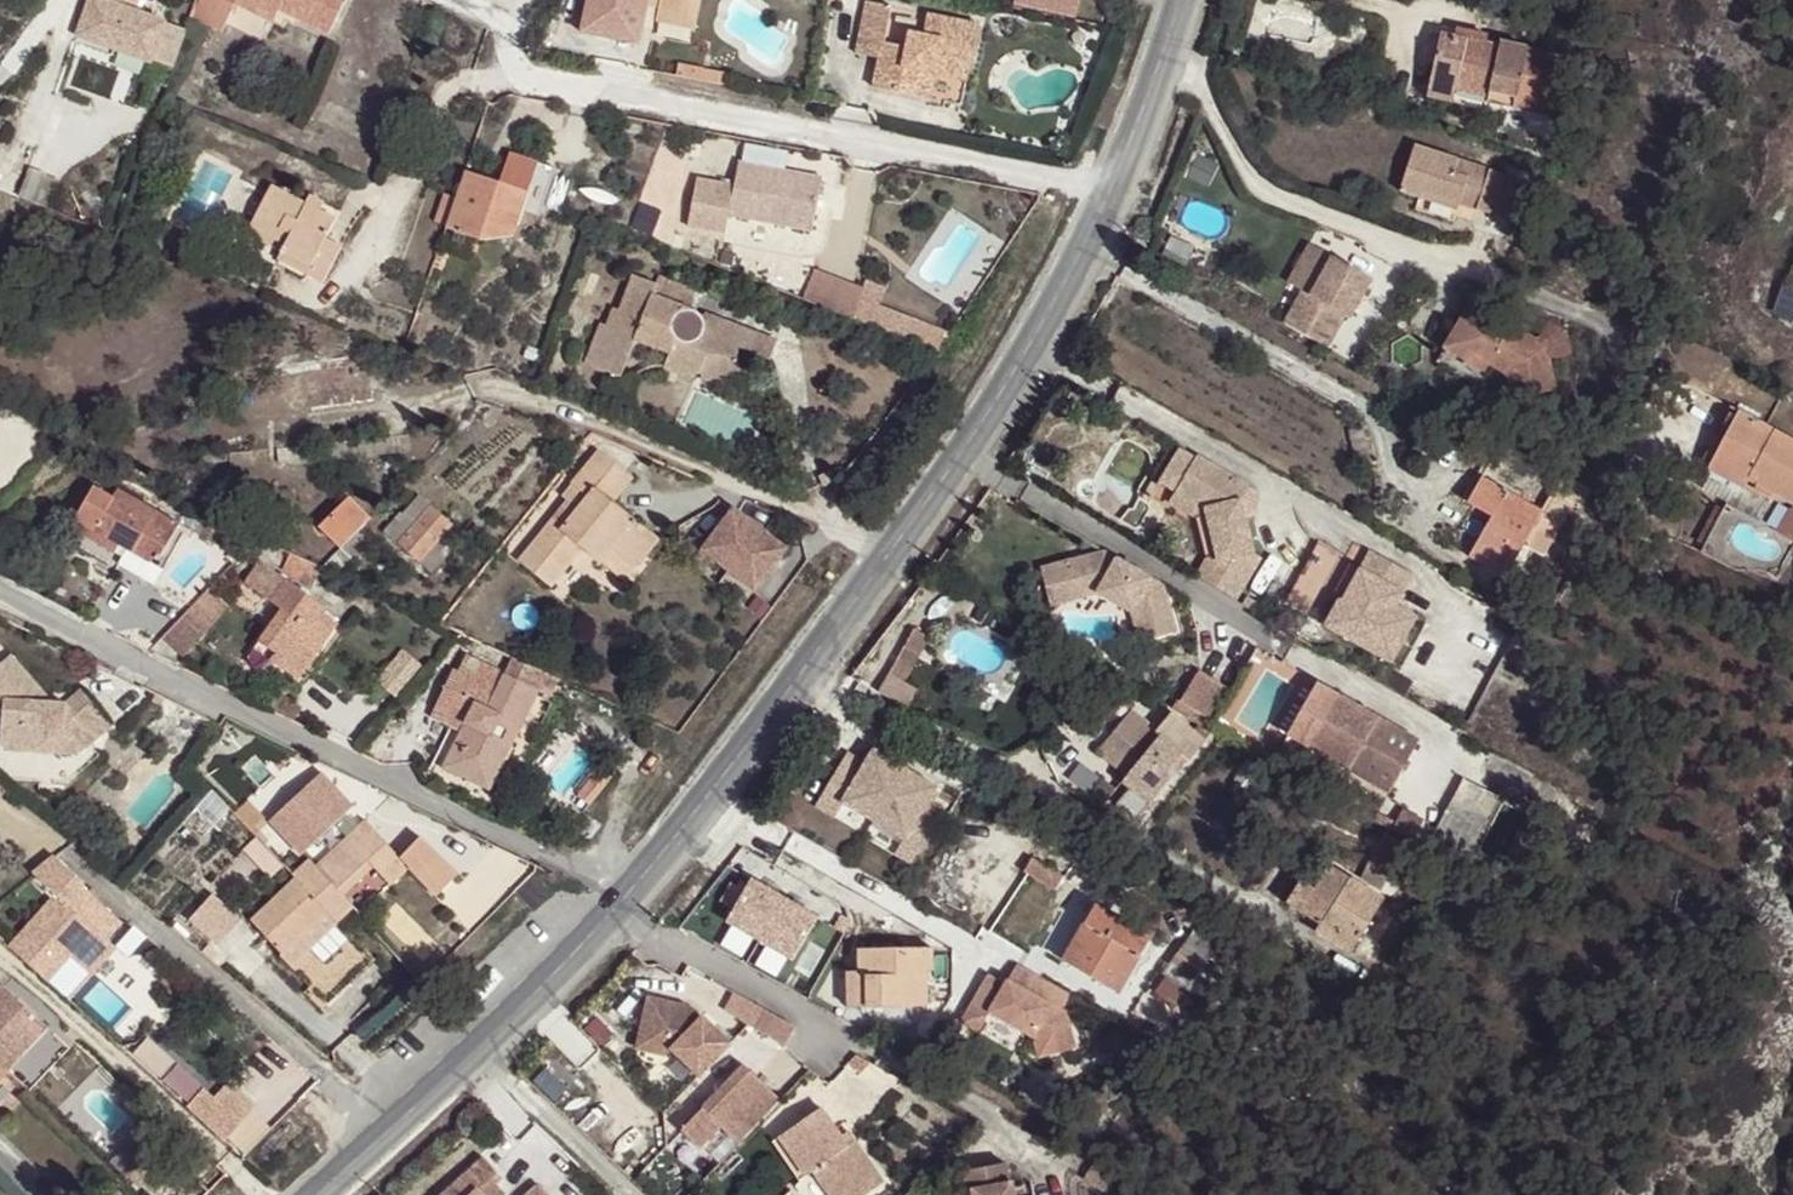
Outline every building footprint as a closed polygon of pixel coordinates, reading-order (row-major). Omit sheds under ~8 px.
[(111,0),(89,0),(75,34),(146,65),(164,23),(135,10),(111,0)] [(135,10),(140,0),(111,0),(135,10)] [(192,16),(221,31),(235,3),(230,0),(197,0),(192,16)] [(250,0),(230,0),(235,3),(273,21),(276,13),(250,0)] [(276,13),(278,10),(281,4),(291,9),(288,14),(328,34),(345,0),(250,0),(276,13)] [(599,22),(640,30),(645,3),(646,0),(604,0),(599,22)] [(659,6),(658,11),(697,18),(700,0),(661,0),(659,6)] [(1009,5),(1073,20),(1078,0),(1010,0),(1009,5)] [(978,25),(927,15),(923,36),(910,33),(907,47),(885,43),(891,7),(867,2),(856,52),(879,57),(874,87),(915,95),(920,70),(935,72),(929,98),(961,105),(978,25)] [(291,9),(281,4),(278,10),(288,14),(291,9)] [(697,18),(658,11),(657,19),(695,27),(697,18)] [(688,48),(692,30),(659,24),(655,41),(688,48)] [(1457,27),(1455,37),(1472,40),(1474,31),(1457,27)] [(1074,35),(1074,37),(1074,40),(1076,42),(1078,44),(1081,44),(1084,44),(1086,42),(1087,39),(1087,37),(1086,34),(1084,32),(1082,31),(1079,31),(1076,32),(1074,35)] [(1515,107),(1552,114),(1563,56),(1526,48),(1527,46),(1502,42),(1501,46),(1472,40),(1455,37),(1441,34),(1430,84),(1488,96),(1489,91),(1517,96),(1515,107)] [(704,69),(679,65),(676,77),(702,81),(704,69)] [(929,98),(935,72),(920,70),(915,95),(929,98)] [(1486,103),(1488,96),(1430,84),(1428,98),(1485,109),(1486,103)] [(1514,109),(1515,107),(1517,96),(1489,91),(1488,96),(1486,103),(1514,109)] [(1515,107),(1514,109),(1512,124),(1548,131),(1552,114),(1515,107)] [(1516,177),(1416,146),(1401,191),(1421,197),(1423,192),(1459,203),(1503,217),(1516,177)] [(822,177),(738,162),(734,186),(697,179),(688,227),(724,234),(728,215),(812,231),(822,177)] [(528,192),(466,170),(446,228),(479,240),(512,236),(528,192)] [(314,208),(318,201),(308,197),(305,204),(270,186),(246,232),(282,251),(281,253),(311,268),(308,274),(324,282),(341,246),(326,239),(336,219),(320,211),(314,208)] [(1423,192),(1421,197),(1418,208),(1453,220),(1459,203),(1423,192)] [(456,198),(445,194),(436,221),(446,225),(456,198)] [(323,205),(318,201),(314,208),(320,211),(323,205)] [(1303,291),(1310,295),(1332,257),(1310,244),(1288,282),(1303,291)] [(311,268),(281,253),(278,260),(308,274),(311,268)] [(1349,318),(1371,279),(1332,257),(1310,295),(1303,291),(1285,323),(1327,346),(1345,316),(1349,318)] [(745,329),(689,307),(695,291),(659,277),(657,284),(634,275),(620,311),(614,308),(607,325),(602,323),(586,363),(621,377),(636,340),(669,353),(664,367),(683,376),(700,373),(706,358),(707,356),(708,356),(713,355),(737,359),(737,357),(738,353),(739,347),(745,329)] [(915,319),(881,306),(887,289),(867,282),(853,318),(907,339),(915,319)] [(1507,374),(1512,398),(1556,388),(1549,358),(1572,353),(1566,331),(1549,321),(1537,340),(1471,301),(1444,346),(1484,371),(1488,363),(1507,374)] [(948,331),(915,319),(907,339),(940,352),(948,331)] [(776,341),(745,329),(739,347),(769,359),(776,341)] [(737,359),(713,355),(708,356),(707,356),(706,358),(700,373),(703,381),(742,371),(741,369),(738,364),(738,362),(737,359)] [(275,414),(352,403),(348,377),(352,377),(350,360),(347,357),(268,368),(275,414)] [(348,377),(352,403),(374,399),(370,374),(352,377),(348,377)] [(1702,465),(1708,468),(1740,410),(1733,406),(1702,465)] [(1740,410),(1708,468),(1744,488),(1749,479),(1792,503),(1792,439),(1740,410)] [(1348,431),(1356,461),(1370,458),(1362,428),(1348,431)] [(1159,484),(1176,493),(1197,458),(1181,449),(1159,484)] [(519,561),(551,587),(582,548),(597,561),(606,550),(630,570),(656,538),(610,500),(603,494),(623,470),(600,451),(563,496),(569,500),(578,509),(562,529),(552,521),(519,561)] [(1252,487),(1197,458),(1176,493),(1209,511),(1221,560),(1208,562),(1199,578),(1237,600),(1263,558),(1256,555),(1250,512),(1248,495),(1252,487)] [(1503,579),(1522,544),(1542,556),(1573,501),(1581,506),(1589,491),(1578,484),(1565,476),(1552,469),(1542,486),(1493,458),(1469,503),(1493,516),(1469,560),(1503,579)] [(630,475),(623,470),(603,494),(610,500),(630,475)] [(834,481),(830,471),(819,476),(823,486),(834,481)] [(94,487),(70,528),(113,553),(119,542),(151,560),(154,556),(159,560),(178,525),(117,489),(113,497),(94,487)] [(1261,491),(1252,487),(1248,495),(1250,512),(1260,510),(1261,491)] [(1197,518),(1208,562),(1221,560),(1209,511),(1176,493),(1170,504),(1197,518)] [(432,573),(465,535),(419,495),(386,532),(432,573)] [(320,527),(340,548),(342,547),(357,531),(370,519),(349,498),(320,527)] [(569,500),(552,521),(562,529),(578,509),(569,500)] [(757,590),(789,549),(736,509),(704,550),(757,590)] [(1782,532),(1792,537),(1792,512),(1782,532)] [(357,531),(342,547),(351,557),(367,541),(357,531)] [(1286,606),(1313,620),(1348,556),(1320,541),(1286,606)] [(146,571),(151,560),(119,542),(113,553),(146,571)] [(1103,549),(1068,558),(1078,595),(1098,591),(1131,609),(1138,640),(1176,631),(1164,583),(1103,549)] [(621,580),(630,570),(606,550),(597,561),(621,580)] [(1050,603),(1078,595),(1068,558),(1040,565),(1050,603)] [(259,641),(276,653),(294,667),(319,635),(326,640),(339,624),(323,613),(325,609),(260,561),(245,581),(283,609),(259,641)] [(1337,598),(1343,601),(1361,569),(1348,562),(1331,595),(1337,598)] [(1323,623),(1390,661),(1414,615),(1395,605),(1402,592),(1361,569),(1343,601),(1337,598),(1323,623)] [(188,610),(208,628),(229,607),(209,588),(188,610)] [(188,610),(162,638),(182,657),(208,628),(188,610)] [(294,667),(276,653),(271,660),(297,680),(326,640),(319,635),(294,667)] [(407,646),(385,681),(406,694),(428,659),(407,646)] [(904,647),(879,693),(908,708),(917,691),(903,683),(919,654),(904,647)] [(113,726),(80,689),(66,701),(58,708),(51,701),(11,655),(0,664),(0,716),(4,720),(2,744),(7,750),(78,756),(113,726)] [(561,680),(517,659),(509,676),(466,656),(458,672),(453,670),(435,711),(464,724),(443,769),(461,778),(466,767),(484,776),(505,728),(518,734),(537,690),(554,697),(561,680)] [(1169,691),(1200,714),(1220,687),(1189,664),(1169,691)] [(1346,707),(1350,702),(1312,679),(1282,730),(1303,742),(1329,697),(1346,707)] [(1303,742),(1384,789),(1414,738),(1350,702),(1346,707),(1329,697),(1303,742)] [(1173,779),(1205,739),(1172,713),(1159,730),(1133,710),(1107,743),(1137,767),(1128,777),(1122,785),(1130,791),(1118,805),(1137,820),(1170,777),(1173,779)] [(466,767),(461,778),(491,792),(518,734),(505,728),(484,776),(466,767)] [(1128,777),(1137,767),(1107,743),(1099,753),(1128,777)] [(843,803),(873,821),(904,769),(873,751),(864,765),(846,755),(815,807),(834,818),(843,803)] [(577,795),(590,806),(615,774),(603,763),(577,795)] [(904,769),(873,821),(904,839),(895,854),(914,865),(945,813),(927,802),(936,788),(904,769)] [(1116,789),(1102,777),(1086,801),(1096,806),(1099,807),(1103,807),(1116,789)] [(1462,778),(1442,822),(1480,838),(1499,794),(1462,778)] [(293,873),(296,876),(315,896),(331,884),(338,890),(368,861),(374,867),(391,884),(408,866),(374,830),(366,823),(388,800),(393,796),(369,785),(303,850),(309,857),(293,873)] [(388,800),(366,823),(374,830),(396,809),(388,800)] [(1383,829),(1404,842),(1415,823),(1394,811),(1383,829)] [(601,824),(590,815),(577,831),(589,840),(601,824)] [(420,864),(434,879),(477,837),(456,828),(420,864)] [(1358,883),(1377,894),(1386,878),(1397,884),(1413,857),(1402,851),(1403,849),(1384,838),(1358,883)] [(33,872),(45,883),(62,863),(54,856),(33,872)] [(810,962),(838,917),(744,858),(715,903),(810,962)] [(368,861),(338,890),(343,897),(374,867),(368,861)] [(9,946),(48,982),(71,956),(96,929),(106,939),(122,922),(82,886),(85,883),(62,863),(45,883),(56,893),(9,946)] [(1381,903),(1327,869),(1312,894),(1298,916),(1316,927),(1336,939),(1341,932),(1357,942),(1381,903)] [(315,896),(296,876),(251,920),(281,951),(325,909),(338,922),(353,908),(343,897),(338,890),(331,884),(315,896)] [(1298,916),(1312,894),(1299,886),(1286,908),(1298,916)] [(223,945),(250,917),(225,892),(197,920),(223,945)] [(1062,937),(1073,944),(1096,905),(1085,899),(1062,937)] [(1097,979),(1119,993),(1152,939),(1096,905),(1073,944),(1071,946),(1105,966),(1097,979)] [(374,959),(338,922),(295,965),(292,967),(328,1003),(374,959)] [(1348,958),(1357,942),(1341,932),(1336,939),(1316,927),(1311,934),(1348,958)] [(96,929),(71,956),(91,973),(96,968),(111,952),(115,946),(106,939),(96,929)] [(1193,932),(1162,973),(1186,990),(1216,950),(1193,932)] [(1105,966),(1071,946),(1063,959),(1097,979),(1105,966)] [(866,1007),(929,1006),(928,971),(934,971),(933,948),(859,950),(859,971),(865,970),(866,1007)] [(122,962),(111,952),(96,968),(107,977),(122,962)] [(1065,1010),(1077,990),(1026,961),(1015,981),(996,970),(974,1008),(1064,1059),(1086,1022),(1065,1010)] [(849,1008),(866,1007),(865,970),(859,971),(847,971),(849,1008)] [(742,989),(731,1008),(797,1045),(808,1026),(742,989)] [(0,998),(0,1062),(9,1070),(12,1074),(52,1031),(8,990),(0,998)] [(740,1142),(779,1101),(742,1066),(737,1070),(721,1056),(732,1044),(702,1016),(700,1018),(689,1006),(647,998),(635,1048),(668,1055),(670,1047),(717,1092),(703,1107),(704,1108),(684,1130),(703,1148),(723,1127),(740,1142)] [(9,1070),(0,1062),(0,1080),(9,1070)] [(188,1108),(226,1141),(256,1107),(229,1083),(215,1099),(204,1090),(188,1108)] [(780,1137),(807,1175),(814,1171),(832,1194),(863,1194),(882,1181),(854,1141),(848,1145),(842,1137),(821,1107),(780,1137)] [(848,1133),(842,1137),(848,1145),(854,1141),(848,1133)] [(807,1175),(780,1137),(773,1141),(801,1180),(807,1175)] [(494,1194),(494,1186),(497,1184),(504,1178),(485,1157),(442,1194),(495,1194),(494,1194)] [(963,1172),(968,1194),(1036,1194),(1034,1183),(1014,1186),(1013,1181),(1010,1181),(1007,1164),(963,1172)] [(506,1193),(497,1184),(494,1186),(494,1194),(495,1194),(504,1194),(506,1193)] [(539,1185),(528,1194),(548,1194),(539,1185)]
